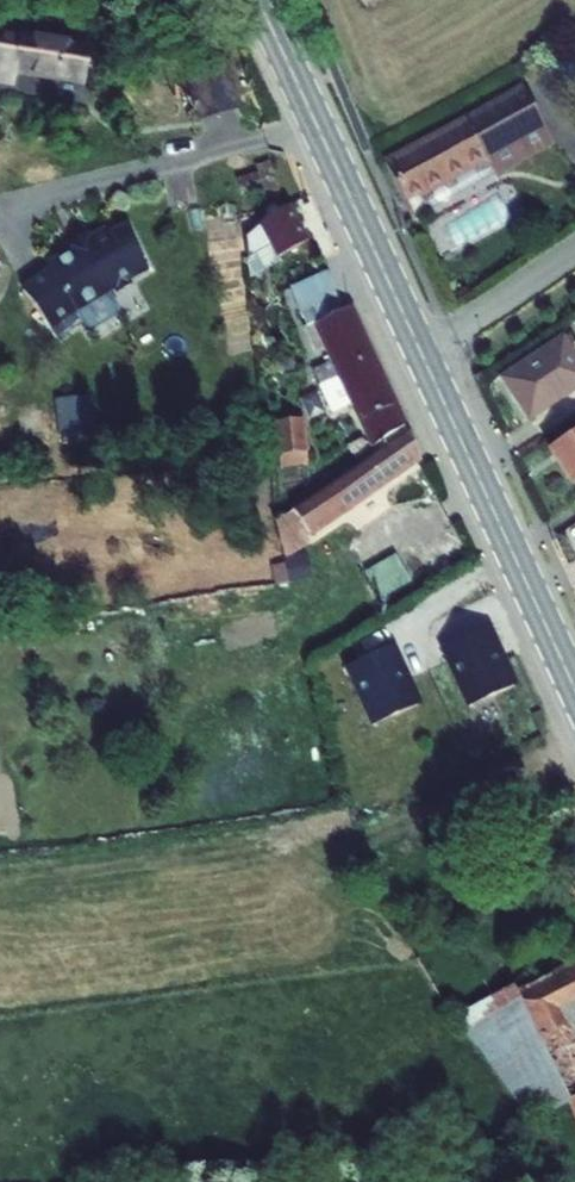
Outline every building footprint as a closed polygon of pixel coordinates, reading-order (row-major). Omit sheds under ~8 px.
[(19,28),(19,32),(0,29),(0,70),(16,72),(17,63),(86,73),(91,40),(19,28)] [(492,148),(495,156),(546,122),(522,83),(390,157),(411,193),(492,148)] [(495,156),(497,159),(550,130),(546,122),(495,156)] [(290,199),(269,211),(289,248),(310,237),(290,199)] [(241,229),(258,270),(286,258),(269,217),(241,229)] [(156,273),(139,236),(122,243),(119,238),(101,247),(84,257),(58,272),(61,277),(33,297),(66,344),(92,326),(86,318),(126,296),(129,301),(141,294),(138,289),(145,285),(142,279),(156,273)] [(101,247),(98,241),(80,251),(84,257),(101,247)] [(348,300),(330,262),(295,278),(312,316),(348,300)] [(378,344),(356,296),(348,300),(312,316),(308,318),(320,343),(327,339),(333,353),(316,360),(321,370),(378,344)] [(508,371),(535,411),(574,384),(574,353),(563,334),(508,371)] [(409,414),(378,344),(321,370),(335,403),(360,392),(379,434),(409,414)] [(60,395),(61,424),(95,422),(94,393),(60,395)] [(313,453),(307,407),(278,411),(284,457),(313,453)] [(328,475),(276,509),(293,535),(335,507),(427,445),(410,420),(328,475)] [(551,447),(574,482),(574,430),(551,447)] [(365,571),(383,597),(412,577),(394,551),(365,571)] [(488,629),(444,649),(473,709),(515,687),(488,629)] [(377,653),(348,665),(376,723),(399,713),(422,702),(394,646),(377,653)] [(522,983),(518,986),(571,1095),(574,1103),(574,1030),(571,1022),(574,1020),(574,1000),(572,994),(574,992),(574,956),(522,983)] [(522,983),(516,975),(458,1006),(539,1111),(571,1095),(518,986),(522,983)]
